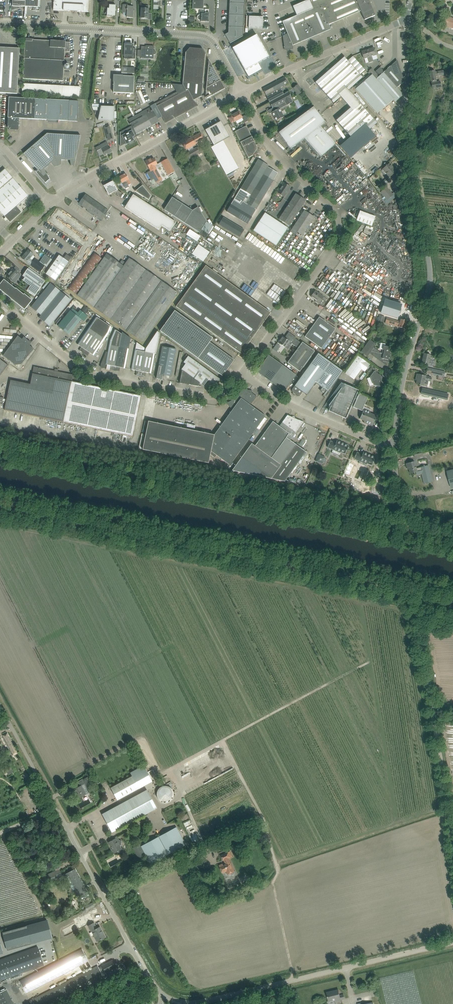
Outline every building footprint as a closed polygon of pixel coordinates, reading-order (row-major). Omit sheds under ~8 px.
[(25,0),(12,0),(12,6),(11,6),(12,10),(19,9),(19,6),(25,7),(25,0)] [(78,11),(88,12),(89,0),(54,0),(53,10),(78,11)] [(203,10),(204,0),(193,0),(192,9),(203,10)] [(244,5),(245,0),(230,0),(228,33),(225,34),(230,44),(243,36),(244,19),(244,5)] [(282,22),(288,34),(283,36),(284,45),(285,50),(291,49),(291,46),(331,29),(329,25),(331,24),(330,21),(332,20),(333,23),(361,11),(365,20),(375,16),(368,0),(308,0),(303,2),(307,11),(297,15),(297,16),(282,22)] [(126,17),(133,18),(134,6),(127,6),(127,5),(123,4),(122,12),(123,13),(123,14),(124,16),(125,16),(126,17)] [(107,16),(106,16),(112,17),(112,16),(112,15),(115,16),(115,11),(116,5),(109,5),(109,8),(107,8),(107,10),(105,14),(107,15),(107,16)] [(140,13),(141,13),(141,18),(148,19),(149,9),(148,9),(149,6),(146,6),(146,9),(141,8),(141,9),(141,10),(140,13)] [(197,19),(198,19),(198,20),(199,20),(201,20),(201,22),(209,22),(209,13),(208,13),(209,10),(205,9),(205,14),(201,14),(201,15),(200,15),(199,15),(198,15),(198,16),(197,16),(197,17),(197,18),(197,19)] [(262,29),(263,17),(249,16),(248,28),(262,29)] [(452,28),(452,19),(446,16),(444,24),(452,28)] [(256,35),(232,48),(248,77),(262,70),(258,63),(269,57),(256,35)] [(32,41),(25,41),(25,46),(23,79),(63,81),(64,70),(70,70),(70,61),(64,61),(65,52),(70,52),(70,42),(65,42),(65,41),(50,40),(50,41),(32,40),(32,41)] [(124,59),(135,59),(136,48),(135,48),(135,49),(132,49),(133,45),(125,44),(124,59)] [(141,57),(141,58),(144,59),(153,59),(153,55),(154,55),(155,54),(156,54),(156,53),(156,52),(155,51),(154,51),(154,50),(153,50),(154,47),(153,47),(153,46),(148,46),(148,47),(146,47),(146,46),(141,46),(141,50),(141,57)] [(17,94),(19,53),(20,48),(0,47),(0,93),(17,94)] [(186,52),(184,72),(204,74),(205,54),(203,49),(189,48),(186,52)] [(376,55),(374,48),(362,52),(364,59),(368,58),(369,63),(373,62),(372,57),(376,55)] [(344,57),(315,83),(318,86),(334,103),(341,97),(346,103),(350,108),(350,109),(336,121),(347,133),(350,137),(365,125),(370,130),(377,123),(374,120),(348,90),(363,78),(365,77),(362,74),(366,70),(353,56),(348,61),(344,57)] [(371,76),(355,89),(377,114),(394,100),(396,102),(398,100),(402,96),(403,95),(397,87),(404,81),(397,61),(385,71),(384,72),(380,67),(375,72),(372,69),(368,72),(371,76)] [(225,89),(212,65),(208,65),(205,97),(206,97),(207,98),(225,89)] [(436,80),(436,76),(445,75),(444,70),(435,72),(435,71),(434,71),(429,72),(431,81),(432,81),(433,83),(432,83),(432,88),(441,87),(440,81),(436,82),(436,80)] [(159,101),(155,104),(162,117),(163,117),(167,120),(172,116),(174,118),(174,117),(177,113),(182,112),(186,109),(191,108),(194,105),(193,101),(193,100),(201,96),(203,84),(204,74),(184,72),(183,82),(182,85),(185,90),(178,94),(177,92),(171,95),(172,97),(171,97),(165,101),(162,103),(161,104),(159,101)] [(113,93),(133,93),(134,77),(114,76),(113,93)] [(263,89),(264,91),(266,95),(267,98),(281,90),(280,88),(288,84),(287,82),(285,78),(263,89)] [(22,94),(79,97),(80,87),(22,84),(22,94)] [(292,88),(297,95),(303,91),(298,84),(292,88)] [(269,102),(283,94),(281,90),(267,98),(269,102)] [(292,98),(288,92),(283,94),(269,102),(269,103),(272,108),(268,111),(270,114),(272,113),(276,121),(280,119),(284,117),(278,105),(284,101),(286,105),(293,102),(291,99),(292,98)] [(38,119),(39,99),(8,98),(7,119),(8,119),(8,128),(7,127),(7,128),(15,129),(18,129),(18,127),(19,118),(38,119)] [(54,100),(39,99),(38,119),(48,120),(48,121),(53,122),(54,100)] [(69,100),(54,100),(53,122),(58,122),(58,120),(77,121),(78,101),(69,100)] [(114,121),(114,107),(101,106),(98,120),(114,121)] [(139,133),(159,122),(151,107),(141,113),(141,114),(129,121),(130,123),(129,124),(130,124),(129,125),(132,131),(126,134),(124,130),(120,133),(121,146),(126,143),(127,144),(129,142),(130,144),(133,142),(133,141),(133,140),(133,139),(141,135),(139,133)] [(304,139),(321,157),(336,144),(320,127),(325,123),(313,107),(278,133),(290,149),(304,139)] [(231,116),(228,118),(231,123),(234,122),(242,118),(245,123),(248,121),(246,115),(242,117),(239,111),(231,116)] [(221,121),(205,130),(214,146),(223,140),(229,137),(221,121)] [(235,132),(248,158),(253,156),(257,148),(246,126),(235,132)] [(182,143),(185,147),(186,150),(188,149),(189,152),(186,154),(189,159),(199,154),(202,153),(198,147),(194,149),(192,146),(204,140),(203,137),(201,133),(182,143)] [(47,134),(31,147),(48,166),(51,163),(55,167),(58,166),(47,134)] [(67,135),(47,134),(58,166),(61,165),(61,160),(66,160),(67,135)] [(81,136),(67,135),(66,160),(70,160),(71,165),(74,166),(81,136)] [(97,151),(100,155),(103,153),(105,155),(112,152),(109,146),(108,146),(108,145),(107,143),(103,145),(104,146),(99,148),(98,146),(95,148),(97,151)] [(47,174),(44,169),(48,166),(31,147),(27,150),(24,154),(37,170),(35,171),(41,179),(46,184),(50,180),(47,174)] [(149,159),(145,161),(150,171),(147,173),(150,180),(149,180),(152,185),(157,182),(162,180),(155,168),(156,168),(155,166),(157,165),(154,158),(151,160),(150,160),(149,159)] [(161,162),(168,176),(175,172),(167,159),(161,162)] [(240,189),(234,200),(240,204),(242,202),(243,203),(256,211),(256,210),(259,206),(271,184),(274,180),(278,173),(268,167),(269,166),(258,159),(255,163),(253,168),(240,189)] [(380,171),(384,176),(386,173),(390,177),(396,171),(389,163),(386,167),(380,171)] [(5,217),(28,196),(5,169),(0,173),(0,211),(5,217)] [(126,174),(119,177),(121,182),(123,186),(124,186),(125,188),(128,187),(128,186),(131,184),(130,183),(131,183),(128,178),(126,174)] [(118,190),(113,181),(105,185),(104,186),(105,188),(108,195),(114,192),(114,193),(114,194),(119,198),(122,193),(118,190)] [(284,183),(277,193),(284,197),(290,187),(290,186),(288,184),(287,185),(284,183)] [(135,191),(149,200),(151,196),(142,185),(135,191)] [(387,199),(384,201),(387,204),(400,192),(397,189),(392,194),(387,187),(383,190),(381,192),(387,199)] [(279,219),(289,226),(306,201),(300,197),(300,198),(299,197),(299,196),(296,194),(279,219)] [(79,203),(101,219),(108,210),(86,195),(79,203)] [(124,208),(158,230),(161,226),(169,232),(175,223),(133,195),(131,197),(124,208)] [(172,197),(164,210),(199,232),(206,221),(198,207),(192,210),(172,197)] [(232,203),(227,212),(248,224),(253,215),(232,203)] [(301,238),(302,239),(306,233),(305,232),(314,217),(304,210),(290,231),(301,238)] [(356,220),(372,226),(375,217),(360,211),(356,220)] [(253,230),(276,245),(288,228),(265,213),(253,230)] [(219,224),(240,237),(244,230),(223,217),(219,224)] [(199,234),(205,239),(208,233),(202,229),(199,234)] [(203,262),(210,252),(198,244),(192,254),(203,262)] [(28,250),(21,258),(25,261),(27,262),(30,265),(33,261),(30,259),(33,254),(32,253),(28,250)] [(67,288),(76,294),(102,258),(93,252),(67,288)] [(33,261),(30,265),(40,272),(45,266),(46,267),(52,259),(45,254),(39,262),(35,259),(33,261)] [(77,295),(94,308),(143,342),(177,293),(129,259),(126,263),(124,266),(123,266),(107,254),(77,295)] [(46,273),(55,280),(71,259),(71,258),(68,255),(67,257),(65,256),(63,258),(59,255),(46,273)] [(191,286),(176,307),(241,354),(250,341),(254,336),(267,317),(271,313),(206,266),(191,286)] [(20,276),(18,273),(19,271),(15,268),(13,269),(9,273),(9,272),(6,275),(7,276),(11,280),(15,277),(15,276),(18,278),(20,276)] [(27,291),(34,296),(45,281),(28,269),(22,276),(25,278),(23,280),(22,280),(30,286),(27,291)] [(4,279),(0,284),(0,290),(24,310),(32,300),(24,294),(23,294),(16,288),(15,289),(4,279)] [(31,307),(40,314),(43,310),(44,311),(39,318),(49,326),(71,300),(50,283),(31,307)] [(278,302),(283,294),(277,290),(272,298),(278,302)] [(315,301),(319,304),(322,299),(325,301),(326,299),(316,290),(311,296),(316,300),(315,301)] [(383,325),(387,307),(382,305),(377,324),(383,325)] [(61,318),(57,324),(58,325),(58,326),(69,335),(72,331),(81,319),(84,321),(88,316),(80,310),(78,313),(74,310),(72,308),(70,310),(63,320),(61,318)] [(160,331),(198,358),(222,376),(234,360),(209,342),(212,338),(175,311),(160,331)] [(79,351),(83,353),(104,322),(96,317),(77,344),(81,347),(79,351)] [(305,337),(309,340),(321,349),(336,329),(319,317),(305,337)] [(385,323),(402,328),(400,332),(405,333),(406,329),(404,329),(407,321),(401,319),(400,322),(386,318),(385,323)] [(104,322),(83,353),(87,356),(90,353),(94,356),(94,355),(96,353),(108,335),(111,327),(104,322)] [(101,364),(100,366),(102,368),(106,369),(109,370),(110,369),(114,370),(119,347),(121,334),(115,329),(110,340),(108,352),(106,352),(103,360),(101,364)] [(145,352),(140,376),(142,376),(143,376),(144,377),(145,377),(146,373),(151,373),(155,354),(156,354),(160,334),(157,331),(146,349),(145,352)] [(119,347),(114,370),(119,371),(120,367),(125,368),(131,338),(122,332),(121,334),(119,347)] [(298,348),(287,363),(300,372),(315,351),(302,342),(301,343),(295,339),(296,338),(289,332),(284,338),(282,336),(278,342),(285,347),(288,343),(291,345),(292,344),(298,348)] [(21,364),(34,349),(33,348),(29,346),(31,343),(28,341),(27,340),(27,339),(24,337),(22,339),(18,337),(19,337),(18,336),(3,356),(11,362),(15,365),(21,364)] [(373,347),(376,344),(369,340),(361,352),(367,356),(369,353),(387,366),(388,362),(389,362),(391,352),(390,352),(391,347),(383,346),(381,353),(373,347)] [(157,374),(156,378),(163,380),(164,377),(165,377),(165,376),(165,375),(171,376),(172,371),(175,357),(176,349),(162,346),(161,354),(157,374)] [(139,375),(140,376),(145,352),(135,350),(132,365),(131,370),(136,371),(136,375),(135,375),(137,375),(139,375)] [(316,383),(330,362),(318,353),(294,386),(291,390),(292,392),(298,396),(300,396),(302,392),(307,395),(316,383)] [(434,356),(431,355),(424,354),(421,363),(428,365),(430,359),(433,360),(434,356)] [(216,376),(188,356),(186,355),(182,360),(184,361),(183,362),(182,365),(184,366),(181,370),(182,370),(180,378),(179,383),(198,386),(200,383),(204,386),(208,380),(215,385),(220,379),(216,376)] [(256,372),(270,382),(282,365),(268,355),(256,372)] [(345,373),(354,379),(361,369),(365,372),(370,365),(358,356),(345,373)] [(343,371),(330,362),(316,383),(328,392),(343,371)] [(282,365),(270,382),(284,392),(296,375),(282,365)] [(373,374),(371,377),(374,385),(380,386),(381,377),(377,374),(379,371),(372,366),(369,371),(373,374)] [(73,375),(58,372),(58,370),(55,369),(54,371),(34,367),(30,384),(10,380),(4,410),(133,437),(141,396),(72,381),(73,375)] [(426,372),(438,375),(444,377),(446,377),(452,379),(452,376),(446,375),(447,373),(445,373),(445,372),(428,368),(426,372)] [(417,374),(415,380),(417,381),(416,384),(424,386),(425,381),(429,382),(431,374),(425,373),(424,376),(417,374)] [(328,411),(346,419),(358,390),(344,384),(328,406),(330,406),(328,411)] [(147,426),(142,450),(208,463),(209,462),(210,456),(210,454),(215,458),(217,455),(230,465),(262,420),(265,416),(250,405),(257,397),(257,396),(251,392),(249,391),(245,388),(243,390),(242,391),(242,392),(241,392),(241,393),(240,393),(240,394),(239,395),(238,395),(238,396),(237,396),(237,397),(236,397),(235,398),(234,398),(234,399),(233,399),(233,400),(232,400),(231,400),(231,401),(230,401),(229,401),(229,402),(228,402),(227,402),(227,403),(226,403),(227,403),(227,404),(227,405),(228,405),(228,406),(229,406),(229,407),(230,407),(233,409),(214,435),(194,431),(183,428),(148,421),(147,426)] [(422,388),(421,393),(446,399),(447,399),(448,394),(447,394),(422,388)] [(362,411),(368,397),(359,394),(353,407),(362,411)] [(165,407),(172,409),(179,410),(181,401),(167,398),(165,407)] [(360,419),(366,421),(365,423),(372,426),(376,416),(370,413),(371,411),(364,409),(360,419)] [(271,479),(285,481),(306,452),(290,440),(303,422),(287,415),(279,426),(273,421),(270,426),(255,446),(252,444),(232,471),(271,479)] [(332,452),(339,455),(340,452),(345,454),(349,446),(337,441),(336,443),(330,441),(327,447),(333,450),(332,452)] [(360,461),(359,463),(366,466),(367,463),(372,465),(375,457),(363,452),(362,455),(357,452),(355,457),(354,459),(360,461)] [(318,454),(315,461),(322,464),(325,457),(318,454)] [(420,467),(420,468),(416,469),(414,462),(406,464),(407,468),(408,467),(410,474),(421,471),(424,484),(432,481),(428,465),(420,467)] [(3,738),(12,756),(17,753),(7,733),(3,735),(4,737),(3,738)] [(110,788),(117,800),(139,788),(132,776),(110,788)] [(83,780),(85,783),(86,786),(91,783),(88,777),(83,780)] [(165,803),(175,794),(165,783),(155,792),(165,803)] [(70,790),(72,795),(76,793),(79,798),(86,794),(81,785),(77,788),(76,786),(70,790)] [(102,814),(112,833),(157,808),(147,790),(102,814)] [(151,864),(186,845),(176,827),(141,846),(144,851),(151,864)] [(121,849),(119,846),(121,845),(121,840),(120,840),(119,840),(117,841),(116,838),(112,840),(111,839),(108,841),(114,853),(117,851),(118,852),(121,852),(121,849)] [(204,847),(206,853),(214,850),(211,843),(204,847)] [(144,851),(141,846),(140,844),(135,846),(139,854),(144,851)] [(234,871),(228,858),(230,857),(228,852),(221,856),(223,860),(224,860),(226,864),(223,865),(222,864),(219,865),(222,873),(226,871),(228,874),(230,873),(231,874),(231,875),(232,875),(234,874),(234,873),(234,872),(234,871)] [(41,885),(58,878),(58,880),(66,877),(73,891),(76,890),(82,900),(90,895),(75,869),(67,873),(64,874),(62,875),(59,869),(60,869),(59,866),(54,868),(55,870),(38,878),(39,878),(34,880),(37,886),(41,884),(41,885)] [(45,920),(1,933),(6,950),(50,938),(45,920)] [(98,941),(97,941),(105,937),(100,927),(97,928),(94,923),(88,926),(91,931),(92,931),(94,935),(95,935),(98,941)] [(1,983),(0,981),(1,980),(44,966),(42,961),(37,947),(3,959),(0,960),(0,984),(1,983)] [(82,949),(20,981),(26,993),(88,961),(82,949)] [(102,966),(105,972),(116,967),(113,960),(102,966)] [(104,978),(98,966),(30,1001),(32,1003),(53,1003),(64,999),(65,1001),(68,999),(67,997),(104,978)] [(6,990),(0,993),(0,1003),(1,1003),(14,1003),(6,990)] [(327,993),(328,997),(329,1001),(338,999),(338,1000),(345,999),(344,995),(340,995),(338,990),(327,993)]
